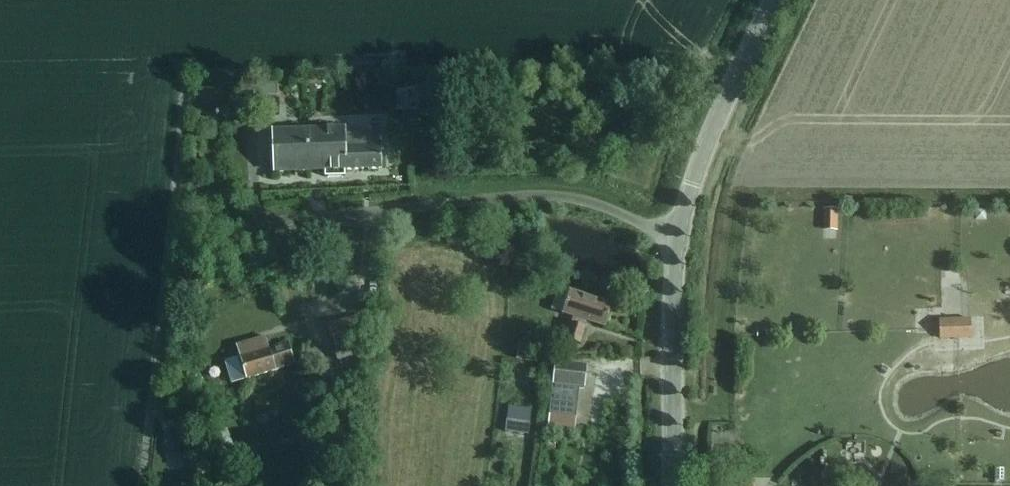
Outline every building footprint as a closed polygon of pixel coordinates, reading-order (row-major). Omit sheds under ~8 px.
[(353,127),(271,129),(272,171),(325,170),(325,176),(345,176),(345,170),(379,169),(378,134),(353,134),(353,127)] [(825,207),(824,229),(837,230),(838,207),(825,207)] [(586,327),(585,326),(586,320),(606,326),(613,304),(570,291),(563,313),(575,316),(573,323),(572,322),(567,340),(581,344),(586,327)] [(357,313),(327,321),(331,335),(361,328),(357,313)] [(970,319),(940,320),(941,339),(971,338),(970,319)] [(295,363),(288,341),(269,347),(265,335),(236,344),(240,356),(225,360),(232,383),(295,363)] [(334,345),(338,359),(364,353),(361,339),(334,345)] [(585,367),(553,364),(551,386),(582,389),(585,367)] [(361,368),(352,370),(355,386),(364,384),(361,368)] [(550,403),(548,414),(576,416),(577,406),(550,403)] [(178,427),(163,430),(169,456),(183,453),(178,427)]
